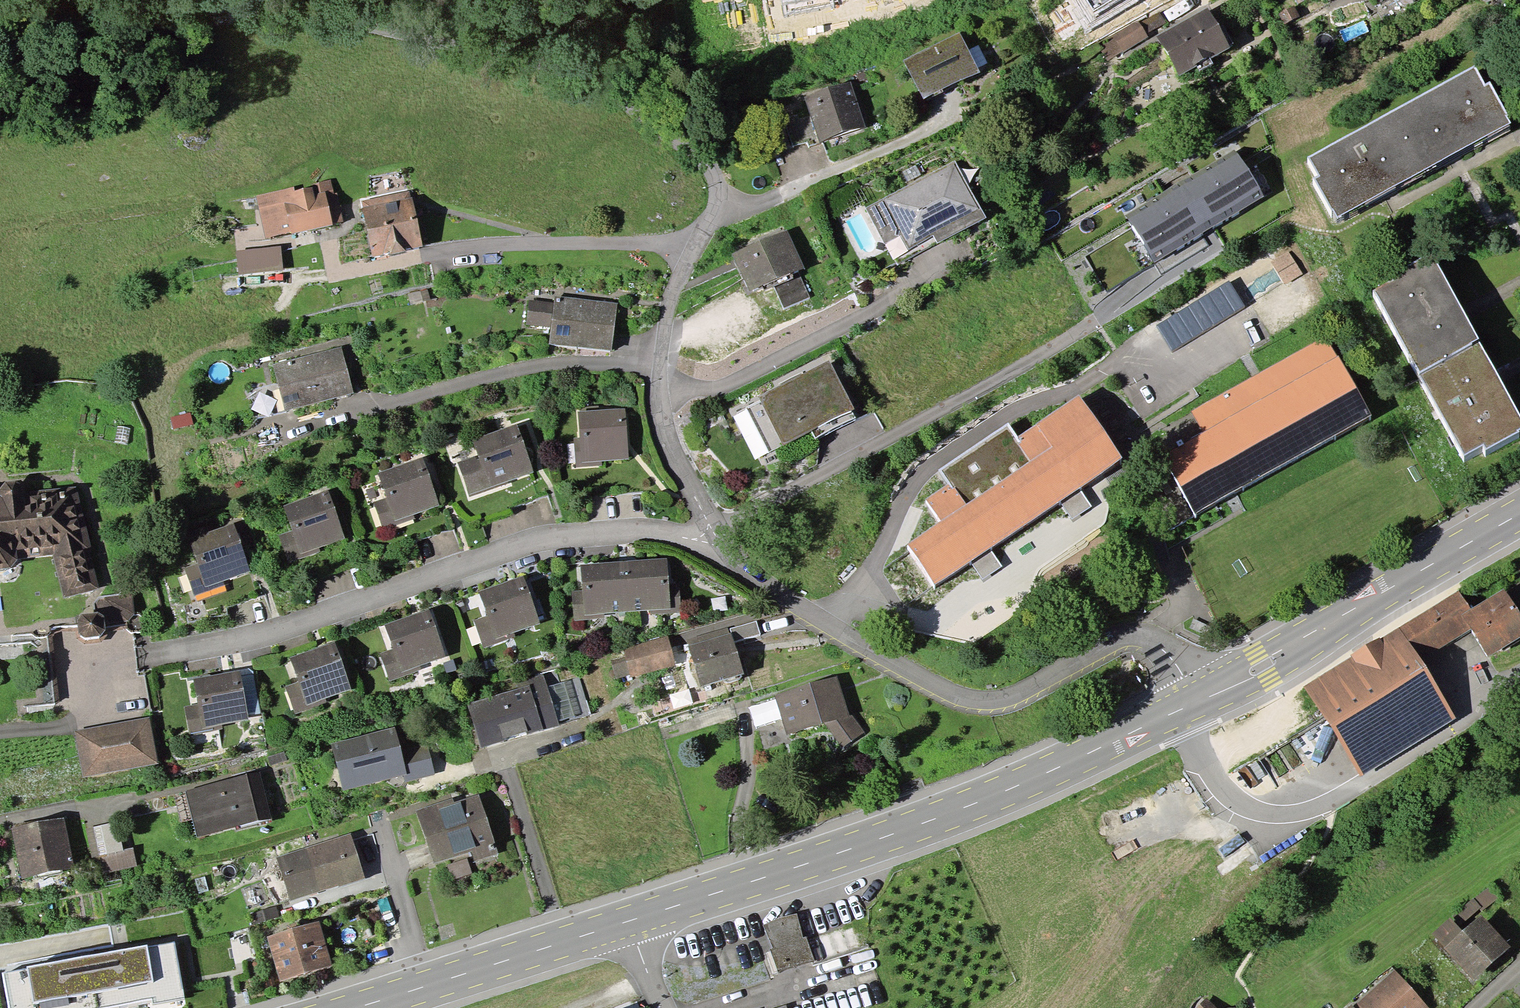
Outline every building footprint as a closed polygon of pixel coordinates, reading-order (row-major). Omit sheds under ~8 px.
[(1095,10),(1112,0),(1089,0),(1095,10)] [(1213,17),(1164,44),(1185,82),(1235,54),(1213,17)] [(1111,37),(1121,54),(1147,39),(1137,21),(1111,37)] [(969,34),(913,63),(933,101),(988,72),(969,34)] [(1479,64),(1314,157),(1350,222),(1516,129),(1479,64)] [(857,89),(811,101),(822,141),(868,129),(857,89)] [(1265,207),(1235,156),(1125,221),(1155,272),(1265,207)] [(959,163),(873,209),(892,244),(906,236),(916,253),(987,216),(959,163)] [(333,180),(261,198),(272,239),(344,221),(333,180)] [(416,192),(365,204),(378,257),(428,246),(416,192)] [(785,234),(732,256),(748,295),(772,285),(799,274),(801,273),(785,234)] [(283,250),(242,253),(244,273),(285,270),(283,250)] [(1440,261),(1379,294),(1473,467),(1519,442),(1519,409),(1440,261)] [(799,274),(772,285),(782,310),(809,300),(799,274)] [(558,295),(557,305),(533,302),(531,325),(553,327),(551,350),(617,356),(622,301),(558,295)] [(1203,437),(1161,460),(1194,521),(1373,424),(1327,340),(1190,413),(1203,437)] [(345,343),(271,363),(285,413),(359,393),(345,343)] [(836,368),(766,402),(789,449),(859,415),(836,368)] [(940,528),(904,552),(930,591),(970,565),(981,582),(1000,569),(989,552),(1060,506),(1071,523),(1091,510),(1080,493),(1121,466),(1078,401),(1013,443),(1030,469),(965,512),(949,487),(924,504),(940,528)] [(629,417),(579,418),(580,465),(630,464),(629,417)] [(485,463),(463,471),(474,501),(537,478),(520,432),(479,446),(485,463)] [(379,479),(387,499),(374,504),(385,532),(444,508),(426,461),(379,479)] [(10,579),(22,570),(20,561),(57,554),(66,600),(98,594),(80,497),(66,486),(0,491),(0,579),(10,579)] [(286,512),(292,531),(278,536),(287,565),(349,544),(333,496),(286,512)] [(188,544),(195,564),(182,568),(192,596),(248,575),(231,528),(188,544)] [(670,563),(583,569),(586,618),(677,613),(670,563)] [(528,582),(476,598),(484,610),(467,623),(486,649),(544,630),(528,582)] [(1469,620),(1498,661),(1519,645),(1519,611),(1508,593),(1469,620)] [(90,618),(76,619),(71,628),(73,640),(78,647),(93,646),(100,637),(99,629),(133,626),(130,595),(90,599),(90,618)] [(1458,598),(1407,628),(1427,661),(1470,636),(1469,620),(1467,613),(1458,598)] [(395,650),(378,655),(386,682),(446,664),(433,619),(389,632),(395,650)] [(733,630),(737,642),(760,634),(756,622),(733,630)] [(730,636),(688,650),(702,690),(743,676),(730,636)] [(1397,638),(1313,691),(1363,771),(1447,718),(1397,638)] [(621,652),(628,681),(674,669),(666,640),(621,652)] [(301,683),(283,689),(292,715),(353,695),(340,653),(296,667),(301,683)] [(844,669),(771,696),(789,744),(829,729),(848,754),(863,749),(870,739),(844,669)] [(245,678),(197,686),(206,733),(254,724),(245,678)] [(547,685),(470,708),(484,753),(561,730),(547,685)] [(154,769),(147,721),(71,734),(79,782),(154,769)] [(396,731),(329,751),(342,793),(409,773),(396,731)] [(262,776),(188,795),(200,841),(274,822),(262,776)] [(481,797),(423,815),(440,872),(451,868),(456,884),(482,876),(478,862),(499,856),(481,797)] [(69,825),(16,834),(24,881),(77,872),(69,825)] [(116,826),(84,832),(90,860),(98,859),(121,854),(116,826)] [(350,837),(280,859),(293,902),(364,881),(350,837)] [(121,854),(98,859),(101,875),(135,868),(132,852),(121,854)] [(1477,904),(1436,939),(1477,987),(1518,952),(1477,904)] [(257,913),(260,923),(278,919),(275,908),(257,913)] [(796,918),(762,930),(778,976),(812,965),(796,918)] [(319,924),(267,942),(282,985),(334,967),(319,924)] [(4,973),(10,1007),(111,1007),(183,995),(174,943),(4,973)] [(1355,1007),(1428,1007),(1396,972),(1355,1007)] [(1205,1007),(1223,1007),(1216,999),(1205,1007)]
